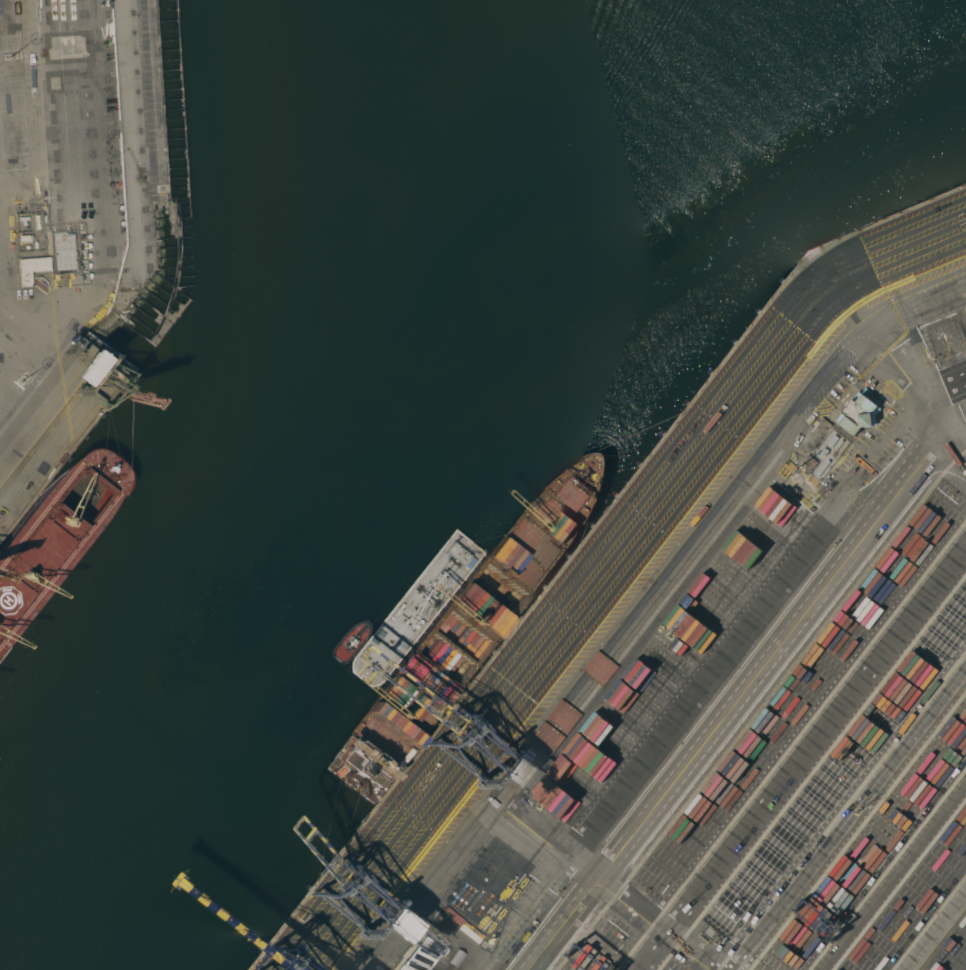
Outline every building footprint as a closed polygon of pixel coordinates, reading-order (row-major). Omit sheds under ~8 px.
[(20,261),(51,259),(51,272),(33,273),(34,287),(21,288),(20,261)] [(854,436),(835,421),(858,391),(881,409),(875,416),(876,425),(861,427),(854,436)] [(833,459),(829,463),(824,458),(827,454),(833,459)] [(441,950),(426,969),(396,969),(422,936),(423,936),(428,931),(444,944),(440,950),(441,950)]
